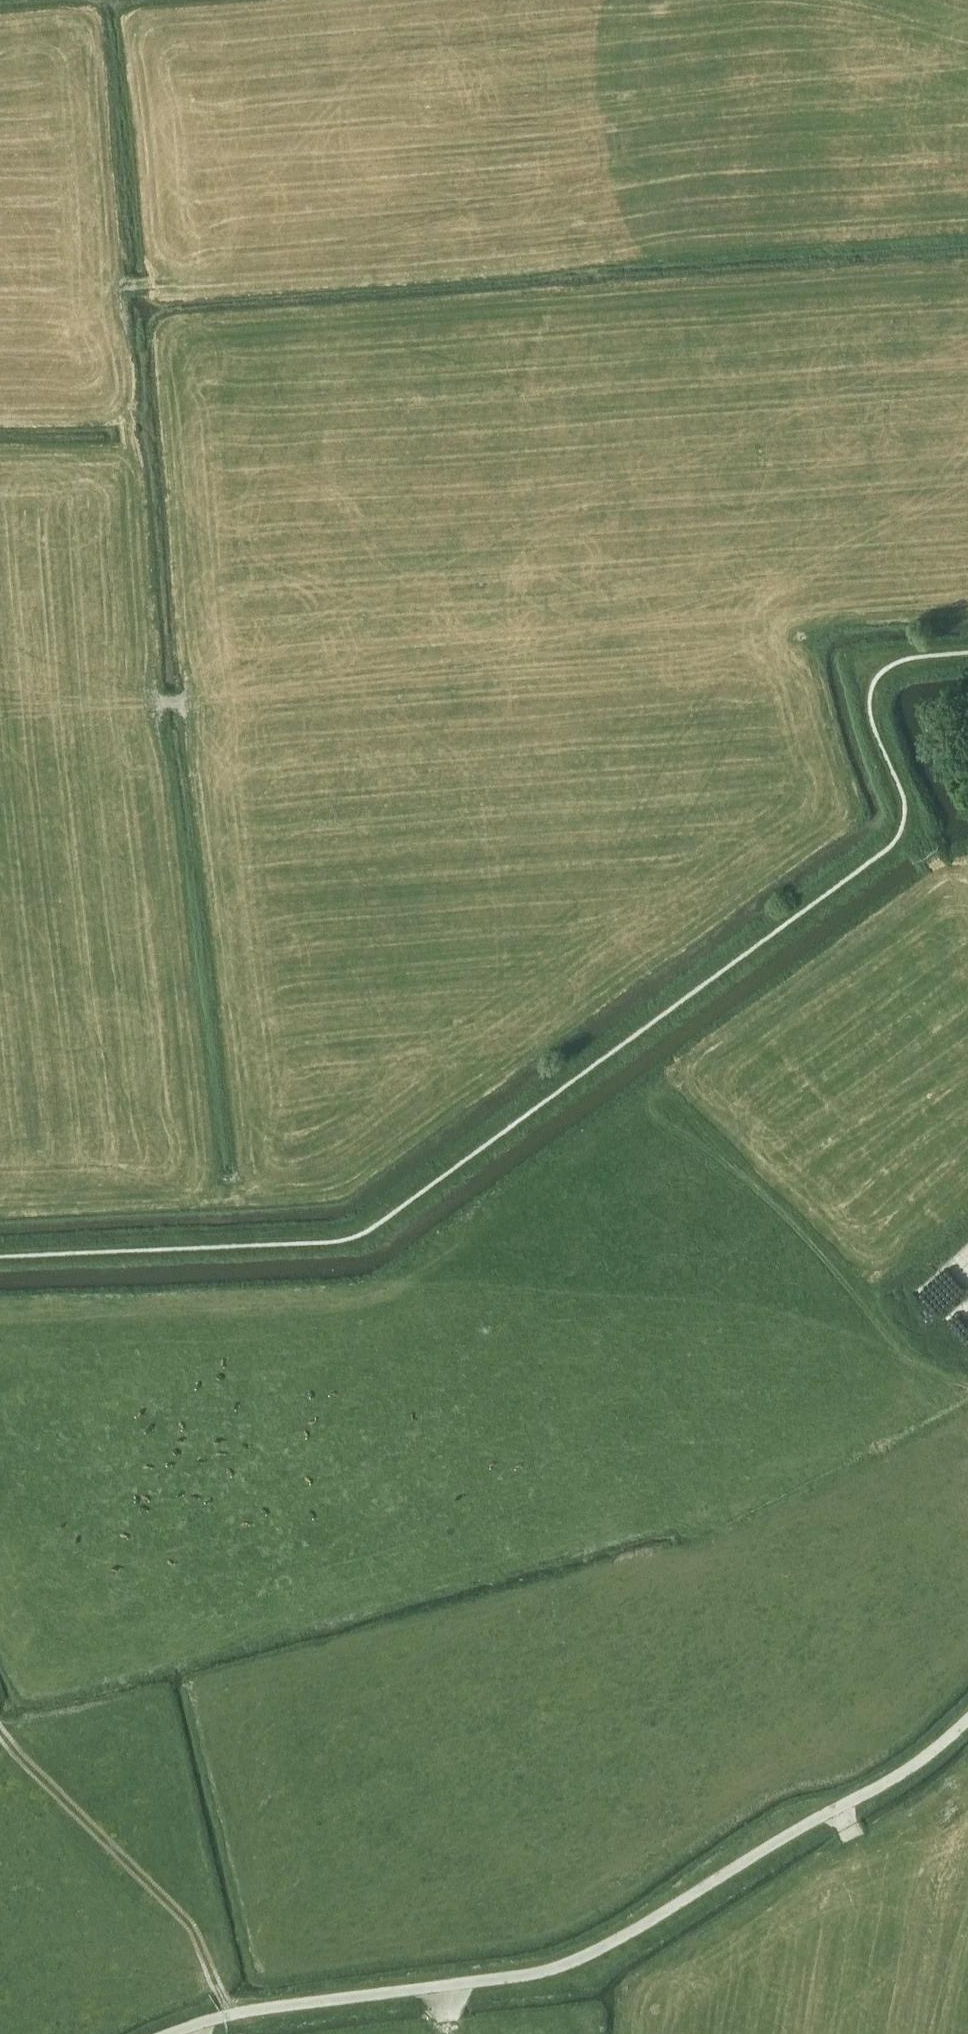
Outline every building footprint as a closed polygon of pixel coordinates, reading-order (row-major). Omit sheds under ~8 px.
[(965,1337),(967,1334),(967,1300),(960,1292),(967,1285),(967,1275),(965,1272),(967,1269),(967,1261),(958,1251),(919,1287),(965,1337)]
